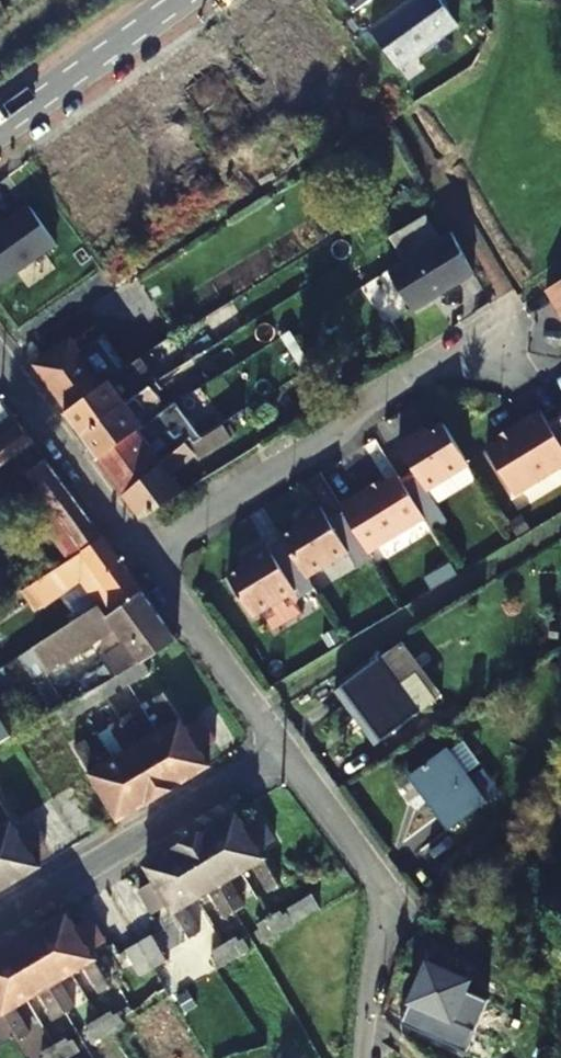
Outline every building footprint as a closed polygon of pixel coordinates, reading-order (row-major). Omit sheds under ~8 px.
[(354,13),(373,0),(345,0),(354,13)] [(460,28),(440,0),(413,0),(373,29),(402,69),(460,28)] [(57,244),(27,201),(0,220),(0,283),(57,244)] [(436,242),(421,217),(388,237),(403,262),(436,242)] [(463,263),(452,244),(388,282),(399,300),(463,263)] [(546,288),(560,312),(560,279),(546,288)] [(66,410),(99,390),(70,343),(37,366),(66,410)] [(175,353),(113,392),(108,384),(99,390),(66,410),(63,413),(79,435),(155,386),(176,371),(183,367),(175,353)] [(155,386),(159,394),(166,404),(189,389),(176,371),(155,386)] [(156,403),(153,398),(159,394),(155,386),(79,435),(95,456),(138,429),(131,419),(156,403)] [(179,418),(204,402),(197,391),(138,429),(95,456),(122,493),(201,442),(220,430),(214,420),(191,435),(179,418)] [(33,442),(13,415),(3,401),(0,403),(0,465),(33,442)] [(540,408),(511,426),(513,431),(487,447),(515,492),(560,464),(560,442),(548,421),(540,408)] [(548,421),(560,442),(560,413),(548,421)] [(469,464),(444,423),(418,438),(415,432),(398,443),(414,470),(400,478),(425,518),(432,530),(447,520),(428,489),(469,464)] [(220,430),(201,442),(122,493),(140,519),(184,492),(172,473),(200,456),(202,459),(236,438),(227,425),(220,430)] [(45,459),(26,472),(55,515),(76,501),(45,459)] [(425,518),(400,478),(398,475),(373,490),(371,486),(339,506),(341,508),(368,553),(425,518)] [(44,523),(71,561),(104,539),(76,501),(55,515),(44,523)] [(306,579),(346,553),(356,569),(372,559),(368,553),(341,508),(327,517),(319,505),(303,515),(306,521),(280,537),(281,538),(302,571),(306,579)] [(302,571),(281,538),(267,548),(266,545),(249,556),(253,561),(227,577),(252,618),(261,612),(273,631),(277,628),(276,625),(295,614),(296,617),(301,614),(295,604),(296,598),(312,589),(306,579),(302,571)] [(52,600),(90,577),(117,614),(145,595),(104,539),(71,561),(42,578),(39,580),(52,600)] [(161,617),(145,595),(117,614),(110,619),(127,641),(161,617)] [(45,667),(106,635),(90,605),(29,636),(45,667)] [(168,627),(161,617),(127,641),(141,661),(145,659),(178,640),(168,627)] [(127,673),(133,684),(153,671),(148,661),(127,673)] [(381,740),(411,718),(426,707),(410,684),(400,683),(390,689),(370,661),(342,683),(381,740)] [(133,684),(127,673),(104,687),(110,698),(133,684)] [(381,740),(342,683),(338,686),(379,741),(381,740)] [(80,701),(86,712),(110,698),(104,687),(80,701)] [(159,698),(174,725),(160,732),(186,778),(211,764),(202,750),(218,741),(204,717),(189,726),(169,691),(159,698)] [(58,714),(65,724),(86,712),(80,701),(58,714)] [(163,792),(186,778),(160,732),(149,740),(134,712),(122,719),(163,792)] [(127,753),(113,761),(139,807),(163,792),(122,719),(112,725),(127,753)] [(116,820),(139,807),(113,761),(103,767),(87,740),(75,748),(116,820)] [(477,806),(436,752),(406,776),(446,831),(477,806)] [(3,826),(0,827),(0,850),(16,879),(39,866),(30,851),(46,842),(32,818),(17,827),(0,797),(0,821),(3,826)] [(237,810),(214,824),(241,869),(252,863),(268,890),(280,884),(259,849),(275,840),(261,816),(245,825),(237,810)] [(229,876),(241,869),(214,824),(193,836),(236,910),(246,904),(229,876)] [(223,916),(236,910),(193,836),(168,851),(195,897),(208,889),(223,916)] [(16,879),(0,850),(0,889),(16,879)] [(201,931),(185,903),(195,897),(168,851),(145,865),(154,879),(139,888),(153,912),(168,903),(189,938),(201,931)] [(320,906),(312,893),(287,909),(288,911),(282,914),(279,909),(269,916),(278,932),(320,906)] [(76,927),(67,912),(44,926),(57,950),(72,972),(84,965),(101,992),(112,985),(91,951),(106,942),(91,917),(76,927)] [(278,932),(269,916),(255,923),(259,929),(254,931),(260,943),(278,932)] [(19,941),(63,1014),(74,1008),(58,981),(72,972),(57,950),(44,926),(19,941)] [(167,959),(151,934),(139,941),(126,949),(142,975),(155,967),(167,959)] [(236,941),(233,936),(222,942),(223,944),(232,960),(248,951),(242,939),(236,941)] [(0,953),(0,960),(24,1002),(37,994),(53,1020),(63,1014),(19,941),(0,953)] [(211,951),(223,944),(222,942),(210,949),(211,951)] [(223,944),(211,951),(213,955),(208,959),(215,970),(232,960),(223,944)] [(468,977),(428,959),(400,1024),(441,1041),(446,1028),(465,1035),(474,1014),(456,1006),(468,977)] [(14,1007),(24,1002),(0,960),(0,1009),(19,1041),(30,1035),(14,1007)] [(98,1018),(108,1034),(125,1024),(118,1013),(113,1016),(110,1011),(98,1018)] [(91,1044),(108,1034),(98,1018),(87,1024),(91,1029),(85,1033),(91,1044)] [(58,1057),(69,1057),(77,1053),(71,1042),(65,1045),(62,1040),(51,1046),(58,1057)] [(51,1046),(39,1054),(42,1057),(58,1057),(51,1046)]
